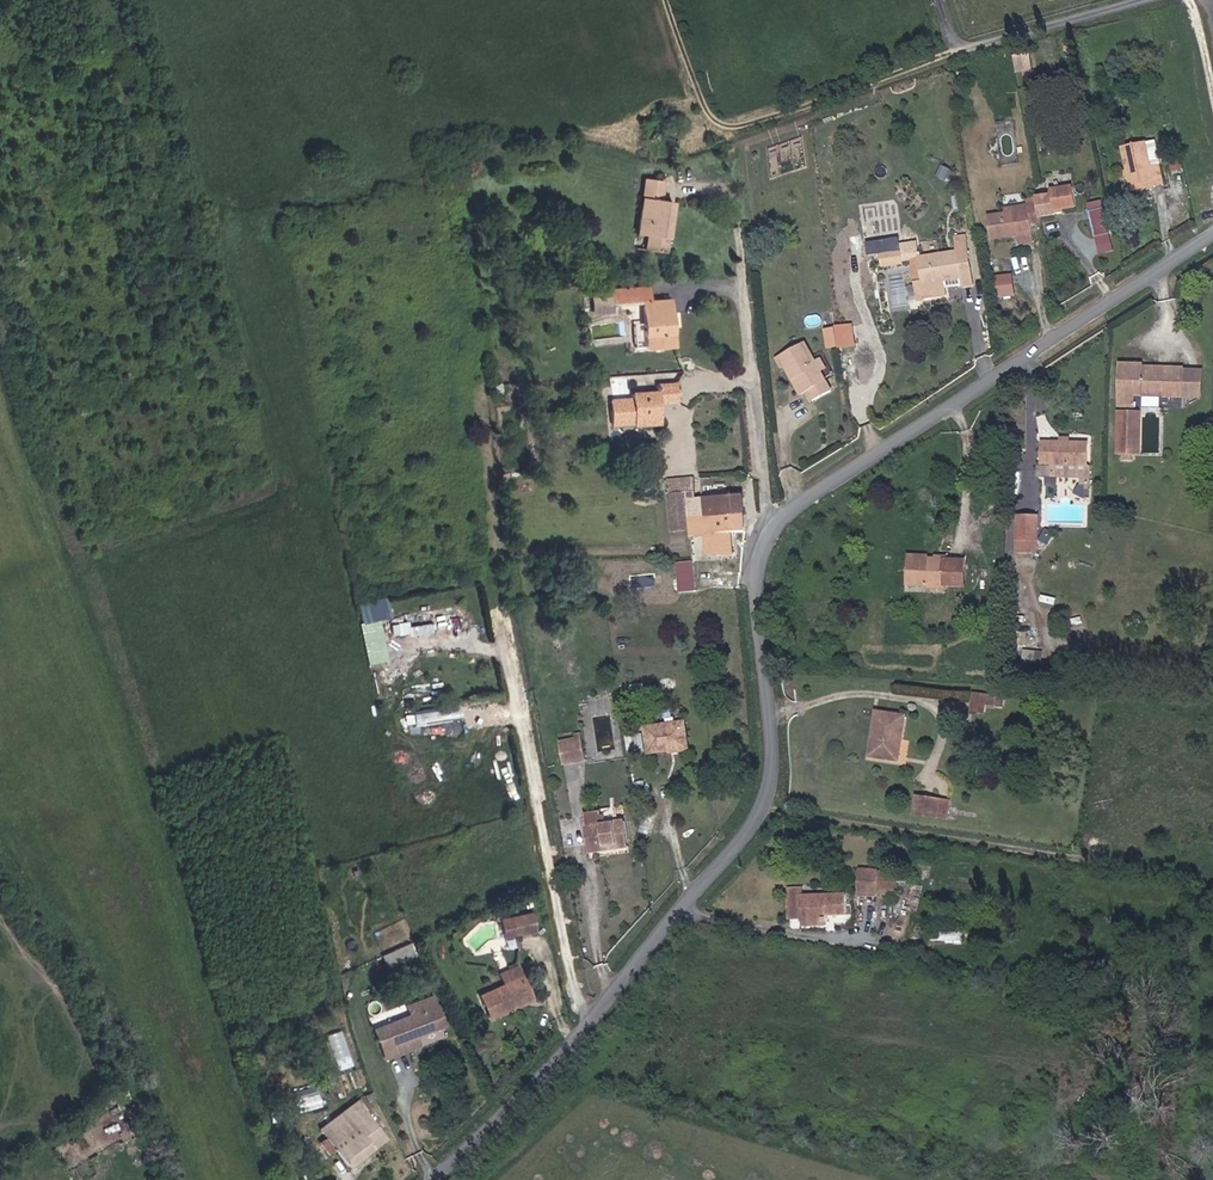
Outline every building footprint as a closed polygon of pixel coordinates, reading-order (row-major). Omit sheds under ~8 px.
[(1034,68),(1030,52),(1014,57),(1018,72),(1034,68)] [(1136,126),(1126,128),(1130,153),(1140,151),(1142,150),(1136,126)] [(1115,178),(1144,172),(1140,151),(1130,153),(1126,128),(1106,132),(1115,178)] [(1159,140),(1151,142),(1154,155),(1162,154),(1159,140)] [(620,235),(642,241),(653,188),(642,185),(646,167),(627,162),(615,215),(625,218),(620,235)] [(1043,192),(1064,189),(1061,169),(1040,172),(1041,178),(1032,180),(1034,199),(1043,198),(1043,192)] [(1024,201),(1034,199),(1032,180),(1022,181),(1023,191),(1020,191),(1023,210),(1025,210),(1024,201)] [(1014,211),(1023,210),(1020,191),(1009,192),(1009,197),(968,204),(971,229),(993,226),(992,220),(1015,217),(1014,211)] [(1090,201),(1098,253),(1114,250),(1106,198),(1090,201)] [(611,232),(620,235),(625,218),(615,215),(611,232)] [(938,273),(954,271),(945,219),(931,222),(933,239),(898,246),(895,232),(879,234),(881,248),(887,247),(894,285),(922,281),(920,265),(937,262),(938,273)] [(861,251),(881,248),(879,234),(859,237),(861,251)] [(1014,272),(995,274),(998,298),(1017,295),(1014,272)] [(623,335),(650,331),(647,285),(623,287),(622,275),(586,280),(588,295),(620,290),(623,335)] [(807,317),(816,315),(813,301),(803,303),(807,317)] [(801,354),(794,341),(784,321),(756,336),(771,362),(776,359),(784,374),(788,372),(794,382),(810,372),(801,354)] [(854,322),(824,326),(827,349),(858,344),(854,322)] [(801,354),(805,351),(799,339),(794,341),(801,354)] [(1143,378),(1158,378),(1158,350),(1121,351),(1121,347),(1096,348),(1096,439),(1110,440),(1110,395),(1116,394),(1116,378),(1119,378),(1143,378)] [(1158,378),(1179,378),(1178,350),(1158,350),(1158,378)] [(1179,378),(1197,377),(1196,350),(1178,350),(1179,378)] [(779,377),(784,374),(776,359),(771,362),(779,377)] [(640,390),(656,388),(654,369),(616,374),(617,380),(610,381),(611,389),(588,391),(591,412),(613,410),(613,413),(632,412),(632,407),(642,406),(640,390)] [(1119,388),(1143,388),(1143,378),(1119,378),(1119,388)] [(1110,440),(1118,440),(1119,394),(1116,394),(1110,395),(1110,440)] [(1071,451),(1065,451),(1065,430),(1049,430),(1039,430),(1020,430),(1021,454),(1030,454),(1030,465),(1053,464),(1054,471),(1062,470),(1072,470),(1071,451)] [(1021,465),(1030,465),(1030,454),(1021,454),(1021,465)] [(674,506),(691,505),(690,486),(685,487),(684,465),(655,467),(658,525),(675,523),(674,506)] [(691,505),(730,500),(729,482),(690,486),(691,505)] [(717,548),(715,519),(729,517),(730,500),(691,505),(674,506),(675,523),(676,531),(693,530),(694,549),(717,548)] [(1003,526),(1024,525),(1023,503),(1003,504),(1003,526)] [(1040,526),(1043,520),(1032,513),(1029,520),(1040,526)] [(1024,526),(1036,533),(1040,526),(1029,520),(1024,526)] [(1004,539),(1025,539),(1024,525),(1003,526),(1004,539)] [(890,572),(956,575),(957,546),(892,543),(890,572)] [(677,561),(680,591),(698,589),(695,559),(677,561)] [(358,601),(363,622),(391,615),(387,595),(358,601)] [(978,691),(986,692),(987,678),(964,676),(962,699),(977,700),(978,691)] [(879,736),(886,736),(887,700),(857,699),(854,745),(878,746),(879,736)] [(416,725),(462,716),(460,704),(413,713),(416,725)] [(636,745),(675,740),(672,713),(633,716),(636,745)] [(547,761),(572,755),(566,727),(559,729),(560,736),(542,740),(547,761)] [(900,797),(931,801),(933,786),(902,782),(900,797)] [(580,854),(619,845),(613,817),(603,819),(600,805),(570,812),(580,854)] [(846,854),(846,882),(869,882),(869,854),(846,854)] [(820,905),(835,904),(836,881),(789,882),(789,875),(776,874),(776,880),(773,880),(773,904),(790,904),(790,914),(814,914),(815,901),(820,901),(820,905)] [(514,991),(535,981),(515,940),(497,950),(501,959),(516,952),(526,974),(510,982),(511,986),(514,991)] [(382,951),(386,963),(418,954),(415,942),(382,951)] [(510,982),(526,974),(516,952),(501,959),(468,976),(481,1002),(511,986),(510,982)] [(399,991),(403,999),(428,986),(424,978),(399,991)] [(403,999),(413,1019),(439,1006),(428,986),(403,999)] [(379,1038),(410,1021),(399,1001),(369,1018),(379,1038)] [(384,1047),(415,1030),(410,1021),(379,1038),(384,1047)] [(338,1068),(353,1064),(344,1029),(329,1032),(338,1068)] [(317,1084),(293,1091),(300,1113),(324,1105),(317,1084)] [(350,1151),(389,1123),(364,1085),(324,1113),(330,1122),(320,1128),(327,1139),(337,1132),(350,1151)]
